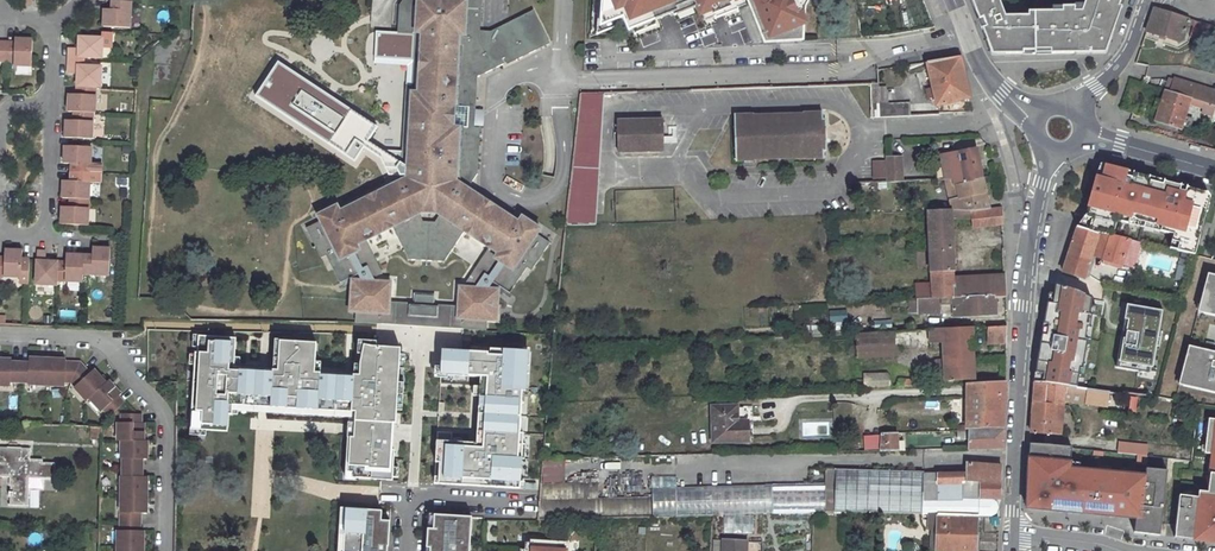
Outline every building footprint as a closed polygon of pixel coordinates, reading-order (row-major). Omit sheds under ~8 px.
[(456,181),(459,126),(451,126),(456,37),(464,38),(466,0),(411,0),(410,33),(415,33),(412,86),(406,85),(401,163),(407,163),(406,178),(341,212),(338,207),(319,217),(321,223),(308,230),(323,259),(328,257),(343,284),(361,274),(365,282),(366,284),(379,277),(385,273),(368,241),(394,227),(411,259),(446,261),(467,231),(492,248),(471,278),(489,291),(489,290),(494,282),(512,294),(529,269),(534,272),(552,245),(539,236),(543,231),(525,219),(521,224),(456,181)] [(399,5),(397,32),(410,33),(411,0),(402,0),(399,5)] [(471,190),(480,175),(483,129),(476,129),(478,78),(508,63),(506,60),(512,57),(515,62),(551,44),(535,11),(509,24),(492,33),(481,32),(483,0),(466,0),(464,38),(456,37),(451,126),(459,126),(456,181),(471,190)] [(591,9),(597,24),(599,24),(618,16),(622,15),(628,28),(631,27),(654,18),(672,11),(677,9),(675,6),(690,0),(592,0),(591,9)] [(673,14),(696,5),(694,0),(690,0),(675,6),(677,9),(672,11),(673,14)] [(696,5),(699,13),(710,9),(712,13),(736,4),(739,2),(738,0),(694,0),(696,5)] [(748,3),(754,19),(765,14),(759,0),(756,0),(748,3)] [(803,6),(806,1),(806,0),(759,0),(765,14),(754,19),(763,42),(801,39),(803,6)] [(975,12),(990,55),(1108,53),(1125,0),(1085,0),(1082,9),(1074,10),(1074,5),(1062,6),(1062,13),(1029,11),(1028,15),(1007,14),(999,0),(971,0),(975,12)] [(131,3),(112,3),(111,11),(104,11),(103,28),(130,29),(131,3)] [(712,13),(714,18),(738,8),(736,4),(712,13)] [(1197,22),(1155,8),(1146,31),(1176,41),(1183,38),(1187,24),(1195,27),(1192,37),(1209,42),(1213,26),(1197,22)] [(599,24),(598,31),(616,24),(618,16),(599,24)] [(631,27),(633,33),(656,24),(654,18),(631,27)] [(352,30),(332,38),(337,51),(357,42),(352,30)] [(102,59),(102,49),(111,49),(111,34),(103,34),(103,39),(79,38),(78,50),(69,49),(68,58),(83,59),(102,59)] [(14,63),(13,67),(31,68),(32,41),(15,40),(14,44),(0,43),(0,62),(14,63)] [(508,63),(509,65),(515,62),(512,57),(506,60),(508,63)] [(926,62),(937,105),(970,98),(960,57),(926,62)] [(68,58),(68,66),(83,67),(83,59),(68,58)] [(377,126),(277,59),(256,95),(355,161),(365,145),(406,178),(407,163),(369,139),(377,126)] [(64,139),(91,140),(92,114),(94,114),(96,88),(100,88),(101,68),(83,67),(68,66),(67,75),(77,76),(76,96),(68,96),(67,113),(73,113),(73,122),(65,121),(64,139)] [(1174,79),(1170,92),(1189,99),(1213,107),(1214,108),(1214,91),(1174,79)] [(588,94),(588,82),(582,82),(576,135),(573,166),(599,169),(604,124),(599,123),(603,93),(588,94)] [(888,84),(870,85),(872,118),(893,117),(892,105),(888,105),(888,84)] [(1164,91),(1161,101),(1159,110),(1155,121),(1180,129),(1180,128),(1184,117),(1189,99),(1170,92),(1164,91)] [(604,124),(607,93),(603,93),(599,123),(604,124)] [(970,98),(937,105),(940,114),(973,112),(970,98)] [(1155,99),(1153,108),(1159,110),(1161,101),(1155,99)] [(910,104),(892,105),(893,117),(910,116),(910,104)] [(753,115),(735,116),(736,161),(754,160),(754,158),(804,157),(804,159),(824,158),(823,143),(819,140),(819,133),(823,130),(822,113),(803,114),(804,116),(753,118),(753,115)] [(1184,117),(1180,128),(1188,130),(1192,119),(1184,117)] [(663,120),(617,121),(618,152),(664,151),(663,120)] [(86,226),(89,175),(100,175),(101,166),(89,165),(90,148),(64,147),(63,165),(70,165),(69,182),(62,182),(61,199),(69,200),(68,208),(60,208),(60,225),(86,226)] [(968,184),(967,182),(982,178),(977,149),(942,157),(945,179),(953,179),(954,185),(968,184)] [(901,158),(888,158),(889,181),(902,181),(901,158)] [(1102,164),(1096,177),(1102,179),(1106,165),(1102,164)] [(1096,177),(1085,218),(1092,220),(1088,232),(1097,235),(1098,233),(1112,237),(1112,236),(1115,221),(1116,216),(1125,218),(1124,223),(1143,228),(1144,223),(1154,225),(1153,230),(1172,235),(1170,241),(1177,243),(1175,251),(1186,253),(1194,255),(1209,199),(1194,194),(1195,190),(1106,165),(1102,179),(1096,177)] [(115,177),(114,184),(128,185),(128,178),(115,177)] [(945,179),(926,180),(926,189),(947,189),(947,191),(949,191),(950,201),(951,202),(952,210),(970,210),(990,209),(982,178),(967,182),(968,184),(954,185),(953,179),(945,179)] [(926,180),(908,181),(909,189),(926,189),(926,180)] [(861,184),(863,193),(878,190),(876,181),(861,184)] [(1207,193),(1195,190),(1194,194),(1209,199),(1210,197),(1207,193)] [(990,209),(970,210),(972,220),(973,229),(1003,224),(1002,208),(990,209)] [(928,211),(930,273),(953,272),(951,218),(972,220),(970,210),(952,210),(928,211)] [(1092,220),(1085,218),(1077,228),(1088,232),(1092,220)] [(1063,271),(1084,278),(1089,277),(1094,259),(1090,258),(1091,255),(1095,256),(1104,259),(1103,263),(1120,269),(1122,264),(1129,240),(1112,236),(1112,237),(1098,233),(1097,235),(1088,232),(1077,228),(1063,271)] [(1129,240),(1122,264),(1130,267),(1136,248),(1137,242),(1129,240)] [(1177,243),(1170,241),(1168,249),(1175,251),(1177,243)] [(36,252),(36,260),(35,285),(55,286),(56,282),(82,283),(82,275),(108,276),(109,249),(91,249),(91,256),(65,255),(65,263),(45,262),(45,253),(36,252)] [(19,278),(19,284),(27,285),(28,260),(21,260),(22,251),(4,251),(3,259),(0,258),(0,277),(19,278)] [(953,272),(930,273),(931,282),(950,281),(954,286),(953,288),(967,288),(967,298),(993,298),(992,276),(954,278),(953,272)] [(1214,276),(1208,274),(1206,284),(1212,285),(1214,276)] [(1005,275),(992,276),(993,298),(994,298),(1007,297),(1005,275)] [(1205,314),(1214,317),(1214,276),(1212,285),(1206,284),(1201,305),(1207,306),(1205,314)] [(495,310),(496,291),(489,290),(489,291),(471,278),(465,286),(462,286),(461,306),(434,304),(435,296),(419,296),(418,303),(392,301),(393,282),(380,281),(379,277),(366,284),(365,282),(357,282),(356,292),(352,292),(350,313),(357,314),(356,324),(487,332),(488,322),(489,314),(481,314),(482,309),(495,310)] [(950,281),(931,282),(931,284),(932,300),(917,300),(909,301),(910,314),(951,314),(951,312),(954,312),(955,317),(995,316),(994,298),(993,298),(967,298),(967,288),(953,288),(954,286),(950,281)] [(931,284),(916,285),(917,300),(932,300),(931,284)] [(1036,363),(1035,382),(1072,388),(1076,388),(1081,358),(1084,358),(1087,339),(1085,338),(1087,328),(1089,328),(1094,300),(1093,300),(1077,292),(1055,285),(1052,303),(1047,302),(1036,363)] [(42,295),(53,295),(54,286),(42,286),(42,295)] [(497,323),(500,293),(496,291),(495,310),(482,309),(481,314),(489,314),(488,322),(497,323)] [(1121,339),(1116,368),(1137,371),(1139,365),(1150,367),(1155,345),(1158,346),(1164,312),(1127,306),(1124,325),(1127,325),(1125,340),(1121,339)] [(1007,326),(984,327),(985,346),(1007,344),(1007,326)] [(972,328),(943,329),(944,343),(944,348),(973,346),(972,328)] [(943,329),(930,330),(931,344),(944,343),(943,329)] [(930,330),(856,334),(858,358),(895,357),(894,349),(900,350),(931,348),(931,344),(930,330)] [(236,338),(199,336),(193,426),(225,429),(226,406),(351,415),(347,477),(391,480),(400,346),(377,344),(375,339),(357,338),(354,374),(320,372),(321,362),(313,362),(315,344),(277,341),(274,372),(234,369),(236,338)] [(1214,343),(1206,341),(1204,350),(1213,352),(1214,343)] [(973,346),(944,348),(945,360),(973,359),(973,346)] [(502,351),(443,347),(441,374),(480,377),(476,441),(436,439),(433,483),(521,489),(530,349),(502,347),(502,351)] [(1213,352),(1204,350),(1192,347),(1190,356),(1186,355),(1181,375),(1185,375),(1183,386),(1214,393),(1214,352),(1213,352)] [(64,386),(65,381),(71,381),(75,386),(74,387),(87,401),(90,398),(101,411),(104,409),(110,416),(124,403),(118,396),(121,394),(108,381),(106,383),(94,370),(90,373),(80,363),(65,362),(66,360),(29,358),(29,363),(11,363),(11,360),(0,359),(0,386),(10,386),(10,382),(28,383),(28,384),(64,386)] [(945,380),(945,382),(974,380),(973,359),(945,360),(945,362),(936,362),(932,367),(932,376),(937,381),(945,380)] [(160,362),(160,370),(177,370),(177,362),(160,362)] [(884,375),(864,376),(864,380),(858,380),(858,388),(891,387),(891,383),(884,375)] [(1006,382),(967,384),(967,398),(1005,396),(1006,382)] [(1035,382),(1033,403),(1062,405),(1063,392),(1072,393),(1072,388),(1035,382)] [(1087,390),(1085,403),(1106,406),(1108,393),(1087,390)] [(1005,396),(967,398),(967,430),(1004,428),(1005,396)] [(1033,403),(1030,432),(1060,435),(1062,405),(1033,403)] [(738,407),(712,407),(714,442),(748,441),(747,429),(747,422),(738,422),(738,407)] [(122,414),(122,423),(119,423),(118,441),(122,441),(122,459),(123,460),(123,477),(121,477),(120,532),(117,531),(117,550),(143,550),(143,532),(140,532),(140,514),(146,514),(147,478),(142,478),(142,460),(147,460),(147,442),(144,441),(144,423),(141,423),(141,414),(122,414)] [(100,439),(101,427),(91,427),(92,439),(100,439)] [(1004,430),(959,432),(959,440),(969,440),(969,449),(1003,449),(1004,430)] [(897,433),(882,433),(881,451),(899,451),(898,443),(897,433)] [(1035,455),(1029,455),(1026,508),(1136,518),(1134,532),(1159,535),(1167,471),(1152,470),(1151,477),(1145,476),(1079,469),(1069,469),(1070,463),(1072,447),(1070,447),(1036,445),(1035,455)] [(9,487),(10,487),(10,493),(9,493),(9,497),(10,497),(10,505),(28,506),(28,477),(54,478),(54,464),(42,463),(42,460),(29,460),(29,449),(0,448),(0,476),(9,477),(9,487)] [(1147,456),(1137,455),(1136,464),(1146,465),(1147,456)] [(554,459),(543,459),(542,484),(553,484),(554,459)] [(968,464),(968,473),(952,474),(951,465),(928,465),(928,473),(923,473),(924,501),(963,501),(963,497),(1000,499),(1002,466),(968,464)] [(924,501),(923,473),(923,468),(848,467),(849,498),(846,498),(845,513),(878,512),(939,515),(975,516),(1000,517),(1000,499),(963,497),(963,501),(924,501)] [(595,479),(595,471),(573,471),(573,479),(595,479)] [(1207,493),(1207,500),(1197,498),(1179,496),(1174,537),(1214,542),(1214,481),(1214,485),(1208,485),(1207,493)] [(553,484),(542,484),(540,500),(539,519),(675,516),(675,497),(599,498),(599,482),(553,484)] [(346,509),(344,550),(387,550),(390,521),(382,521),(382,510),(346,509)] [(929,530),(933,530),(931,550),(932,550),(937,550),(939,515),(930,514),(929,530)] [(937,550),(971,550),(972,541),(974,541),(975,516),(939,515),(937,550)] [(472,518),(433,516),(431,550),(470,550),(472,518)] [(566,542),(532,540),(532,549),(532,550),(566,550),(566,542)] [(723,550),(746,550),(747,543),(723,542),(723,550)] [(759,542),(748,542),(748,550),(759,550),(759,542)]
